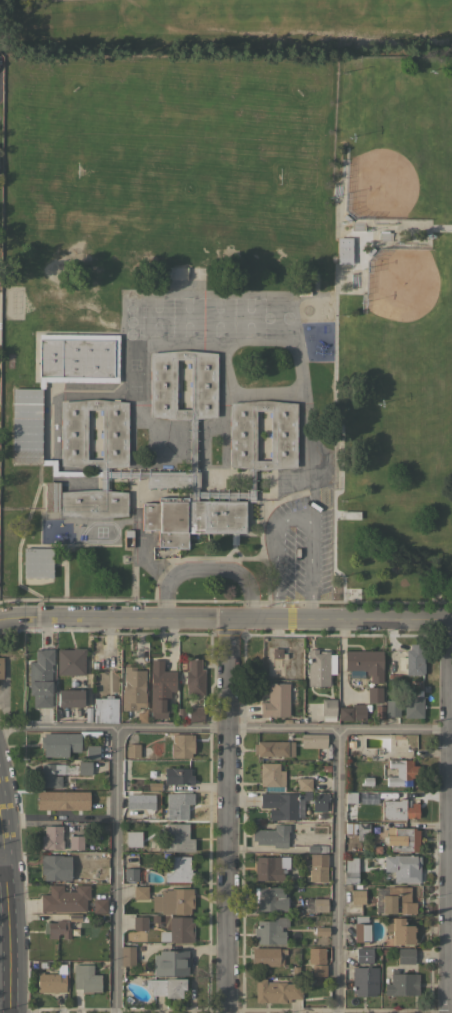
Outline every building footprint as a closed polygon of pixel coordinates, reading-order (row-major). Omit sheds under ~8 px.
[(352,263),(337,263),(337,237),(352,237),(352,263)] [(296,467),(263,470),(255,469),(254,501),(248,501),(248,498),(235,498),(235,501),(245,501),(245,533),(237,533),(237,545),(230,544),(230,533),(187,533),(187,549),(174,548),(174,547),(157,547),(157,530),(141,530),(141,503),(157,503),(157,497),(187,497),(187,487),(146,487),(146,477),(107,477),(107,490),(127,492),(127,516),(94,518),(60,515),(60,492),(93,489),(101,490),(101,476),(51,476),(51,464),(41,464),(41,463),(12,463),(12,388),(39,388),(39,334),(119,334),(118,382),(44,381),(44,388),(42,388),(41,459),(56,459),(56,471),(101,471),(101,468),(94,469),(60,465),(61,401),(94,399),(128,402),(127,466),(107,467),(107,470),(189,471),(189,419),(183,419),(149,416),(150,352),(183,350),(217,353),(216,417),(196,419),(195,471),(199,471),(199,487),(197,487),(197,491),(248,491),(248,468),(229,466),(229,402),(263,400),(296,403),(296,467)] [(59,511),(44,511),(44,482),(59,482),(59,511)] [(360,511),(360,519),(341,518),(341,511),(360,511)] [(52,548),(53,577),(23,577),(23,548),(52,548)] [(423,663),(424,663),(424,673),(422,673),(422,674),(405,674),(405,669),(398,670),(398,657),(405,657),(405,650),(409,650),(409,644),(423,644),(423,663)] [(73,649),(73,648),(85,648),(85,655),(84,655),(84,675),(57,675),(57,649),(73,649)] [(51,707),(33,707),(33,694),(28,694),(28,681),(32,681),(32,662),(35,662),(35,649),(53,649),(53,664),(51,664),(51,707)] [(329,685),(308,685),(308,649),(317,649),(317,653),(319,653),(319,650),(329,650),(329,685)] [(382,650),(382,683),(370,683),(370,675),(366,675),(366,671),(347,671),(347,670),(344,670),(344,650),(382,650)] [(204,695),(186,695),(186,684),(185,684),(185,683),(183,683),(183,671),(188,671),(188,658),(200,658),(200,669),(204,669),(204,695)] [(150,659),(163,659),(163,670),(175,670),(175,690),(169,690),(169,697),(167,697),(167,711),(150,711),(150,659)] [(146,706),(138,706),(138,710),(121,710),(121,693),(122,693),(122,686),(124,686),(123,666),(136,666),(136,669),(144,669),(145,682),(144,682),(144,692),(145,692),(145,702),(146,706)] [(288,716),(260,716),(260,701),(267,701),(267,683),(288,683),(288,716)] [(381,686),(382,702),(367,702),(367,687),(381,686)] [(83,690),(82,707),(58,707),(58,690),(83,690)] [(403,690),(422,690),(422,717),(404,717),(403,690)] [(105,698),(105,695),(112,695),(112,698),(117,698),(117,722),(93,722),(93,698),(105,698)] [(336,715),(321,715),(321,699),(336,699),(336,715)] [(399,700),(399,715),(385,716),(385,700),(399,700)] [(338,720),(338,707),(351,707),(351,704),(365,704),(365,719),(338,720)] [(188,722),(188,707),(203,707),(203,722),(188,722)] [(100,731),(100,739),(80,739),(80,751),(67,751),(67,756),(42,756),(42,748),(40,748),(40,736),(43,736),(43,733),(79,733),(79,731),(100,731)] [(326,748),(301,748),(301,734),(326,733),(326,748)] [(193,753),(190,753),(190,757),(170,757),(170,744),(162,744),(162,739),(165,735),(172,735),(172,734),(193,734),(193,753)] [(256,756),(257,754),(253,754),(253,743),(256,743),(256,741),(294,741),(294,756),(256,756)] [(139,743),(139,757),(126,757),(126,743),(139,743)] [(85,745),(98,745),(98,758),(85,758),(85,745)] [(412,748),(412,755),(389,756),(389,748),(412,748)] [(412,759),(412,786),(386,785),(386,776),(396,776),(396,767),(388,767),(388,759),(412,759)] [(91,761),(91,774),(78,774),(78,761),(91,761)] [(260,786),(260,762),(279,762),(279,770),(284,770),(284,786),(260,786)] [(64,764),(64,774),(54,774),(54,775),(61,775),(61,787),(41,787),(41,774),(39,774),(39,769),(41,769),(41,764),(64,764)] [(190,768),(190,775),(193,775),(193,784),(164,784),(164,768),(190,768)] [(311,778),(311,790),(298,790),(298,784),(296,784),(296,778),(311,778)] [(126,790),(140,790),(140,793),(142,793),(142,794),(154,794),(154,810),(150,810),(150,808),(127,808),(126,790)] [(89,791),(89,809),(37,809),(37,791),(89,791)] [(356,803),(352,803),(352,808),(349,808),(349,803),(345,803),(345,798),(343,798),(343,791),(356,792),(356,803)] [(297,819),(269,820),(269,818),(268,818),(268,810),(269,810),(269,807),(260,808),(260,793),(278,792),(278,794),(297,793),(297,819)] [(166,793),(193,793),(193,804),(187,804),(187,819),(166,819),(166,793)] [(312,793),(328,793),(328,806),(326,806),(326,811),(312,811),(312,793)] [(381,819),(381,800),(398,800),(398,798),(405,798),(405,806),(411,806),(411,802),(418,803),(418,817),(405,817),(405,819),(381,819)] [(369,834),(366,834),(366,839),(357,839),(357,836),(345,836),(345,822),(369,823),(369,829),(369,834)] [(163,831),(166,831),(166,823),(188,823),(188,838),(193,838),(193,851),(163,851),(163,831)] [(273,829),(273,824),(289,824),(289,831),(287,831),(287,847),(273,847),(273,844),(255,844),(255,840),(252,840),(252,829),(273,829)] [(61,839),(62,839),(62,849),(40,849),(40,835),(43,835),(44,825),(61,825),(61,839)] [(414,827),(414,829),(419,830),(419,843),(417,843),(417,851),(390,850),(391,843),(388,843),(388,836),(394,836),(394,827),(414,827)] [(141,831),(141,846),(126,846),(125,831),(141,831)] [(83,835),(83,848),(69,848),(69,835),(83,835)] [(307,852),(307,844),(318,845),(318,852),(307,852)] [(327,881),(305,881),(305,866),(309,866),(309,853),(327,853),(327,881)] [(61,854),(61,855),(70,855),(70,880),(44,880),(44,874),(40,874),(40,854),(61,854)] [(88,855),(89,867),(74,867),(74,855),(88,855)] [(416,855),(416,856),(420,856),(420,864),(416,864),(416,871),(397,871),(397,868),(395,868),(395,862),(393,862),(393,855),(416,855)] [(171,856),(189,856),(189,869),(191,869),(191,872),(193,872),(193,881),(165,881),(165,872),(171,872),(171,860),(171,856)] [(289,856),(289,867),(283,867),(283,880),(255,880),(255,872),(254,872),(254,862),(256,862),(256,856),(289,856)] [(345,857),(358,857),(358,884),(343,884),(343,869),(345,869),(345,857)] [(122,881),(136,882),(136,868),(122,868),(122,881)] [(40,911),(40,894),(48,894),(48,884),(62,884),(62,891),(76,891),(76,885),(89,885),(89,899),(85,899),(85,911),(40,911)] [(147,886),(147,899),(133,899),(133,886),(147,886)] [(283,886),(283,896),(287,896),(287,911),(257,911),(257,903),(254,903),(254,887),(258,887),(258,886),(283,886)] [(410,887),(410,902),(415,902),(415,913),(382,913),(382,895),(387,895),(387,886),(410,887)] [(161,911),(152,911),(152,895),(160,895),(160,889),(171,890),(171,888),(193,888),(193,908),(190,908),(190,913),(161,913),(161,911)] [(364,889),(364,903),(351,904),(351,889),(364,889)] [(313,912),(313,898),(327,898),(327,911),(313,912)] [(107,899),(107,913),(93,913),(93,899),(107,899)] [(354,923),(355,923),(355,916),(367,915),(367,924),(369,924),(369,940),(368,940),(368,941),(354,941),(354,923)] [(147,930),(133,930),(133,916),(147,916),(147,930)] [(190,916),(190,922),(193,922),(194,942),(169,942),(169,941),(159,941),(159,931),(169,931),(169,916),(190,916)] [(257,944),(257,938),(254,938),(254,927),(257,927),(257,920),(273,920),(273,916),(288,917),(288,926),(281,926),(281,931),(285,931),(285,944),(257,944)] [(414,944),(391,944),(391,930),(385,930),(385,917),(405,917),(404,924),(414,925),(414,944)] [(56,922),(56,920),(67,920),(67,927),(69,927),(69,938),(62,938),(62,933),(57,933),(57,938),(47,938),(47,922),(56,922)] [(134,946),(134,965),(121,965),(121,946),(134,946)] [(251,947),(279,947),(279,948),(286,949),(286,954),(283,954),(283,965),(278,965),(278,966),(251,965),(251,947)] [(356,962),(356,948),(372,947),(372,962),(356,962)] [(308,948),(325,948),(325,963),(309,963),(308,948)] [(414,948),(414,963),(397,963),(397,948),(414,948)] [(153,954),(159,954),(159,950),(187,950),(188,975),(153,975),(153,954)] [(37,992),(37,971),(42,971),(42,973),(57,973),(57,964),(66,964),(66,974),(65,974),(65,992),(37,992)] [(73,964),(92,964),(92,974),(100,974),(100,991),(92,991),(92,993),(81,993),(81,988),(73,988),(73,964)] [(326,964),(326,976),(312,976),(312,964),(326,964)] [(377,993),(375,993),(375,995),(355,995),(355,993),(352,993),(352,966),(378,967),(377,993)] [(418,995),(384,994),(384,983),(390,983),(391,969),(399,969),(399,973),(418,973),(418,995)] [(185,997),(164,997),(164,995),(151,995),(151,988),(145,988),(145,979),(164,979),(164,978),(185,978),(185,997)] [(255,1002),(255,978),(266,978),(266,981),(285,982),(285,983),(301,983),(301,999),(290,998),(290,1002),(255,1002)]
